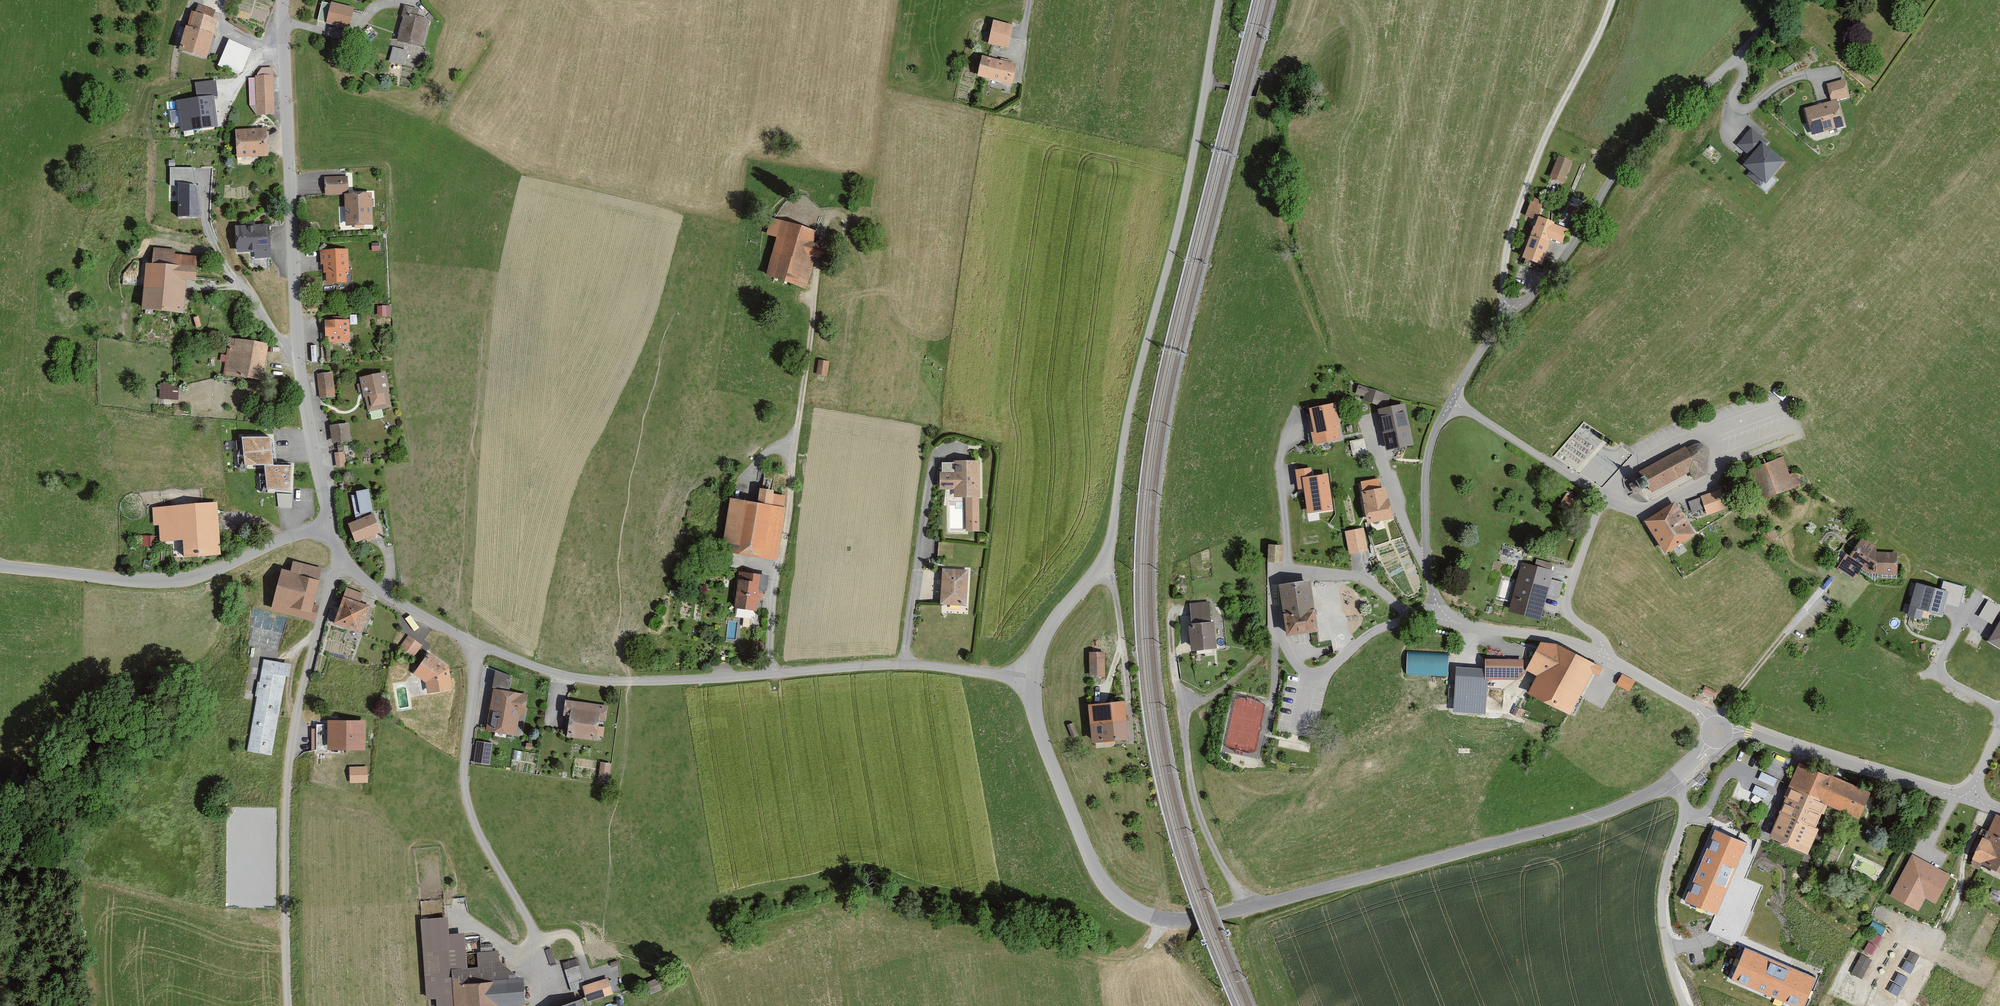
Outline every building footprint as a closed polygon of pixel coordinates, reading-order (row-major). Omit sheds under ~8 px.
[(356,8),(333,3),(328,23),(351,29),(356,8)] [(200,4),(197,13),(214,19),(217,10),(200,4)] [(405,5),(403,17),(405,17),(399,41),(422,46),(429,20),(418,18),(420,9),(405,5)] [(197,13),(193,11),(181,49),(207,58),(220,20),(214,19),(197,13)] [(1014,26),(996,21),(989,43),(1008,48),(1014,26)] [(229,39),(218,65),(241,75),(252,49),(229,39)] [(409,51),(394,47),(391,61),(405,65),(409,51)] [(1017,63),(984,56),(980,77),(1012,84),(1017,63)] [(262,67),(256,77),(274,77),(274,67),(262,67)] [(256,77),(250,78),(251,105),(257,105),(258,115),(275,114),(274,77),(256,77)] [(194,82),(196,98),(214,96),(214,97),(218,97),(216,80),(194,82)] [(1847,80),(1829,85),(1832,100),(1851,95),(1847,80)] [(196,98),(175,101),(180,132),(218,127),(214,97),(214,96),(196,98)] [(1841,100),(1808,109),(1816,135),(1848,126),(1841,100)] [(1762,142),(1766,145),(1769,142),(1751,126),(1735,144),(1750,157),(1762,142)] [(267,128),(237,129),(238,156),(269,155),(267,128)] [(1766,145),(1762,142),(1750,157),(1744,164),(1766,183),(1784,162),(1766,145)] [(1573,160),(1560,156),(1552,176),(1565,181),(1573,160)] [(349,177),(326,178),(326,192),(349,191),(349,177)] [(201,217),(196,185),(179,182),(178,216),(201,217)] [(372,194),(346,194),(347,226),(370,226),(369,207),(373,207),(372,194)] [(1544,205),(1533,200),(1527,215),(1538,219),(1544,205)] [(1560,224),(1542,217),(1527,260),(1545,266),(1554,240),(1563,244),(1568,229),(1558,226),(1560,224)] [(819,230),(773,218),(769,233),(779,236),(768,274),(805,284),(813,257),(823,260),(827,245),(816,242),(819,230)] [(270,225),(236,227),(237,253),(255,252),(257,258),(272,257),(270,225)] [(155,248),(154,263),(191,266),(192,256),(176,255),(176,249),(155,248)] [(348,249),(321,250),(322,264),(324,264),(324,273),(327,273),(328,283),(347,282),(346,271),(349,271),(348,249)] [(154,263),(147,263),(144,309),(185,312),(187,280),(194,280),(195,266),(191,266),(154,263)] [(350,320),(327,320),(327,336),(329,336),(329,341),(350,341),(350,320)] [(269,344),(231,339),(225,374),(264,380),(269,344)] [(829,360),(818,359),(816,375),(826,376),(829,360)] [(333,372),(317,373),(319,397),(335,395),(333,372)] [(385,373),(361,378),(368,411),(392,406),(385,373)] [(161,398),(178,397),(178,382),(160,383),(161,398)] [(1391,395),(1358,386),(1356,394),(1364,396),(1363,401),(1387,408),(1391,395)] [(1311,432),(1313,445),(1340,439),(1338,429),(1340,429),(1335,402),(1310,407),(1314,431),(1311,432)] [(1405,405),(1381,410),(1390,451),(1414,445),(1405,405)] [(349,424),(331,425),(333,443),(351,441),(349,424)] [(271,437),(242,436),(245,465),(263,464),(274,464),(271,437)] [(1363,438),(1351,440),(1353,451),(1365,449),(1363,438)] [(1686,446),(1640,471),(1642,475),(1645,474),(1651,485),(1648,486),(1652,493),(1690,472),(1695,481),(1710,473),(1704,463),(1707,461),(1709,457),(1710,454),(1708,450),(1706,446),(1702,444),(1698,443),(1687,449),(1686,446)] [(344,452),(334,453),(335,467),(345,465),(344,452)] [(1785,458),(1755,470),(1767,499),(1803,484),(1799,474),(1793,477),(1785,458)] [(980,461),(956,461),(956,472),(952,472),(952,489),(956,489),(956,497),(967,497),(967,510),(980,510),(980,461)] [(292,465),(274,464),(263,464),(268,489),(291,491),(292,465)] [(1302,477),(1312,476),(1311,468),(1295,470),(1298,490),(1304,489),(1302,477)] [(1312,476),(1302,477),(1304,489),(1307,514),(1333,510),(1328,474),(1312,476)] [(1651,485),(1645,474),(1642,475),(1635,479),(1641,490),(1648,486),(1651,485)] [(1380,478),(1363,482),(1372,523),(1395,518),(1389,487),(1383,489),(1380,478)] [(371,489),(358,492),(362,512),(375,510),(371,489)] [(762,490),(760,502),(784,506),(786,494),(762,490)] [(1723,490),(1689,502),(1694,515),(1709,509),(1711,516),(1730,509),(1723,490)] [(278,506),(293,506),(292,492),(278,492),(278,506)] [(353,494),(357,514),(362,513),(358,493),(353,494)] [(760,502),(733,498),(725,550),(778,558),(786,507),(784,506),(760,502)] [(1676,502),(1646,521),(1665,551),(1695,532),(1676,502)] [(217,503),(153,506),(154,523),(161,523),(163,542),(185,541),(186,554),(220,552),(217,503)] [(373,515),(351,523),(357,540),(379,532),(373,515)] [(1364,529),(1347,532),(1351,554),(1368,550),(1364,529)] [(1864,536),(1848,561),(1871,576),(1900,576),(1900,552),(1875,552),(1880,546),(1864,536)] [(1285,545),(1271,545),(1270,561),(1284,562),(1285,545)] [(1539,560),(1537,566),(1553,570),(1555,564),(1539,560)] [(292,571),(283,569),(273,610),(311,619),(324,568),(294,561),(292,571)] [(1537,566),(1524,563),(1512,612),(1544,620),(1550,596),(1560,599),(1565,582),(1554,580),(1556,571),(1553,570),(1537,566)] [(969,569),(944,568),(942,603),(967,605),(969,569)] [(770,576),(741,573),(738,608),(759,609),(760,589),(769,590),(770,576)] [(1944,580),(1941,589),(1950,591),(1946,604),(1959,608),(1966,587),(1944,580)] [(1314,581),(1283,586),(1291,637),(1322,632),(1314,581)] [(1916,582),(1907,616),(1922,620),(1924,611),(1942,616),(1946,604),(1950,591),(1941,589),(1916,582)] [(374,605),(362,600),(365,593),(347,585),(331,619),(362,633),(374,605)] [(1210,600),(1190,602),(1195,652),(1219,649),(1216,622),(1212,623),(1210,600)] [(1979,616),(1991,624),(1999,610),(1999,607),(1989,600),(1979,616)] [(1988,640),(1999,647),(1999,621),(1988,640)] [(409,635),(400,648),(414,658),(423,644),(409,635)] [(1565,649),(1545,644),(1533,669),(1546,675),(1537,693),(1574,712),(1598,665),(1565,649)] [(1451,652),(1409,651),(1408,675),(1450,677),(1451,652)] [(1105,652),(1090,652),(1091,676),(1106,676),(1105,652)] [(430,653),(415,674),(427,682),(429,694),(454,690),(451,668),(430,653)] [(292,664),(264,659),(248,751),(272,756),(286,676),(290,676),(292,664)] [(1528,661),(1488,659),(1488,669),(1487,681),(1520,682),(1527,675),(1528,661)] [(1485,714),(1487,681),(1488,669),(1456,667),(1453,712),(1485,714)] [(1637,683),(1623,676),(1618,685),(1632,693),(1637,683)] [(1719,692),(1706,686),(1703,692),(1716,698),(1719,692)] [(529,693),(494,687),(487,729),(517,733),(520,713),(526,714),(529,693)] [(608,705),(567,699),(565,715),(571,716),(568,736),(598,740),(601,718),(607,719),(608,705)] [(1128,702),(1089,706),(1093,743),(1132,739),(1128,702)] [(365,721),(329,721),(328,724),(328,748),(328,750),(365,751),(365,721)] [(328,748),(328,724),(317,724),(317,748),(328,748)] [(493,743),(477,741),(475,761),(490,763),(493,743)] [(610,774),(612,762),(602,760),(600,772),(610,774)] [(1874,793),(1803,764),(1773,837),(1811,853),(1831,806),(1863,819),(1874,793)] [(350,765),(351,781),(369,781),(368,765),(350,765)] [(1999,814),(1977,860),(1999,871),(1999,814)] [(1715,830),(1685,902),(1716,915),(1746,843),(1715,830)] [(1951,875),(1912,854),(1889,896),(1918,911),(1925,899),(1935,904),(1951,875)] [(421,919),(427,1005),(455,1005),(452,969),(468,968),(465,934),(450,934),(447,918),(421,919)] [(1883,933),(1886,925),(1875,921),(1872,929),(1883,933)] [(1874,953),(1881,934),(1873,931),(1866,950),(1874,953)] [(1730,980),(1791,1005),(1804,1005),(1816,977),(1745,946),(1730,980)] [(1911,973),(1920,955),(1911,950),(1902,968),(1911,973)] [(452,969),(455,1005),(510,1005),(527,1005),(525,977),(520,978),(500,959),(499,951),(478,952),(479,967),(468,968),(452,969)] [(1864,977),(1872,958),(1860,953),(1852,972),(1864,977)] [(577,957),(564,961),(571,982),(584,977),(577,957)] [(1898,972),(1889,991),(1899,995),(1908,976),(1898,972)] [(587,998),(614,994),(611,977),(584,981),(587,998)]
